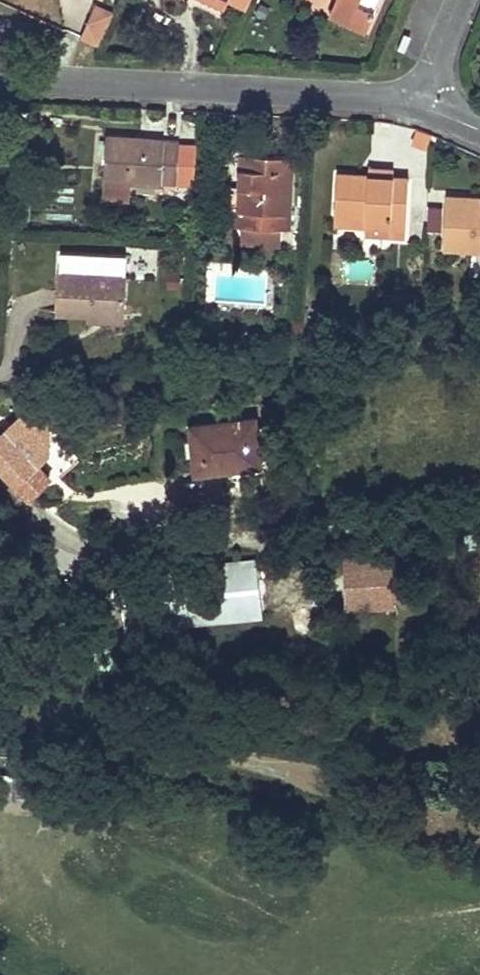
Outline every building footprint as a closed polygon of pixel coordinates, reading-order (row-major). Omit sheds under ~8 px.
[(225,9),(228,1),(229,0),(204,0),(225,9)] [(249,3),(242,0),(229,0),(228,1),(247,9),(249,3)] [(329,13),(367,30),(381,0),(335,0),(329,13)] [(95,4),(80,37),(99,46),(114,12),(95,4)] [(0,103),(0,114),(9,114),(10,103),(0,103)] [(426,149),(432,135),(417,129),(411,143),(426,149)] [(104,179),(128,181),(177,184),(180,141),(107,136),(104,179)] [(244,210),(235,210),(234,227),(241,227),(281,229),(289,229),(293,157),(243,154),(242,186),(241,188),(245,188),(244,210)] [(369,168),(368,176),(393,177),(394,170),(369,168)] [(393,177),(368,176),(337,174),(335,215),(366,217),(365,224),(365,234),(390,236),(390,226),(405,226),(408,178),(393,177)] [(127,201),(128,181),(104,179),(103,199),(127,201)] [(229,209),(235,210),(244,210),(245,188),(241,188),(242,186),(231,185),(227,190),(226,205),(229,209)] [(448,196),(448,205),(446,229),(445,247),(479,249),(479,198),(448,196)] [(446,229),(448,205),(432,205),(431,228),(446,229)] [(335,223),(365,224),(366,217),(335,215),(335,223)] [(405,236),(405,226),(390,226),(390,236),(405,236)] [(281,244),(281,229),(241,227),(240,242),(281,244)] [(130,248),(131,280),(156,279),(155,247),(130,248)] [(97,310),(124,311),(127,275),(61,271),(59,312),(91,314),(97,314),(97,310)] [(415,315),(415,309),(394,309),(395,317),(415,315)] [(124,321),(124,311),(97,310),(97,314),(91,314),(90,319),(124,321)] [(196,471),(261,463),(255,418),(191,426),(196,471)] [(0,437),(0,464),(31,497),(51,478),(6,431),(0,437)] [(392,556),(344,556),(345,607),(393,607),(392,556)] [(127,629),(143,627),(261,615),(255,560),(121,575),(127,629)]
